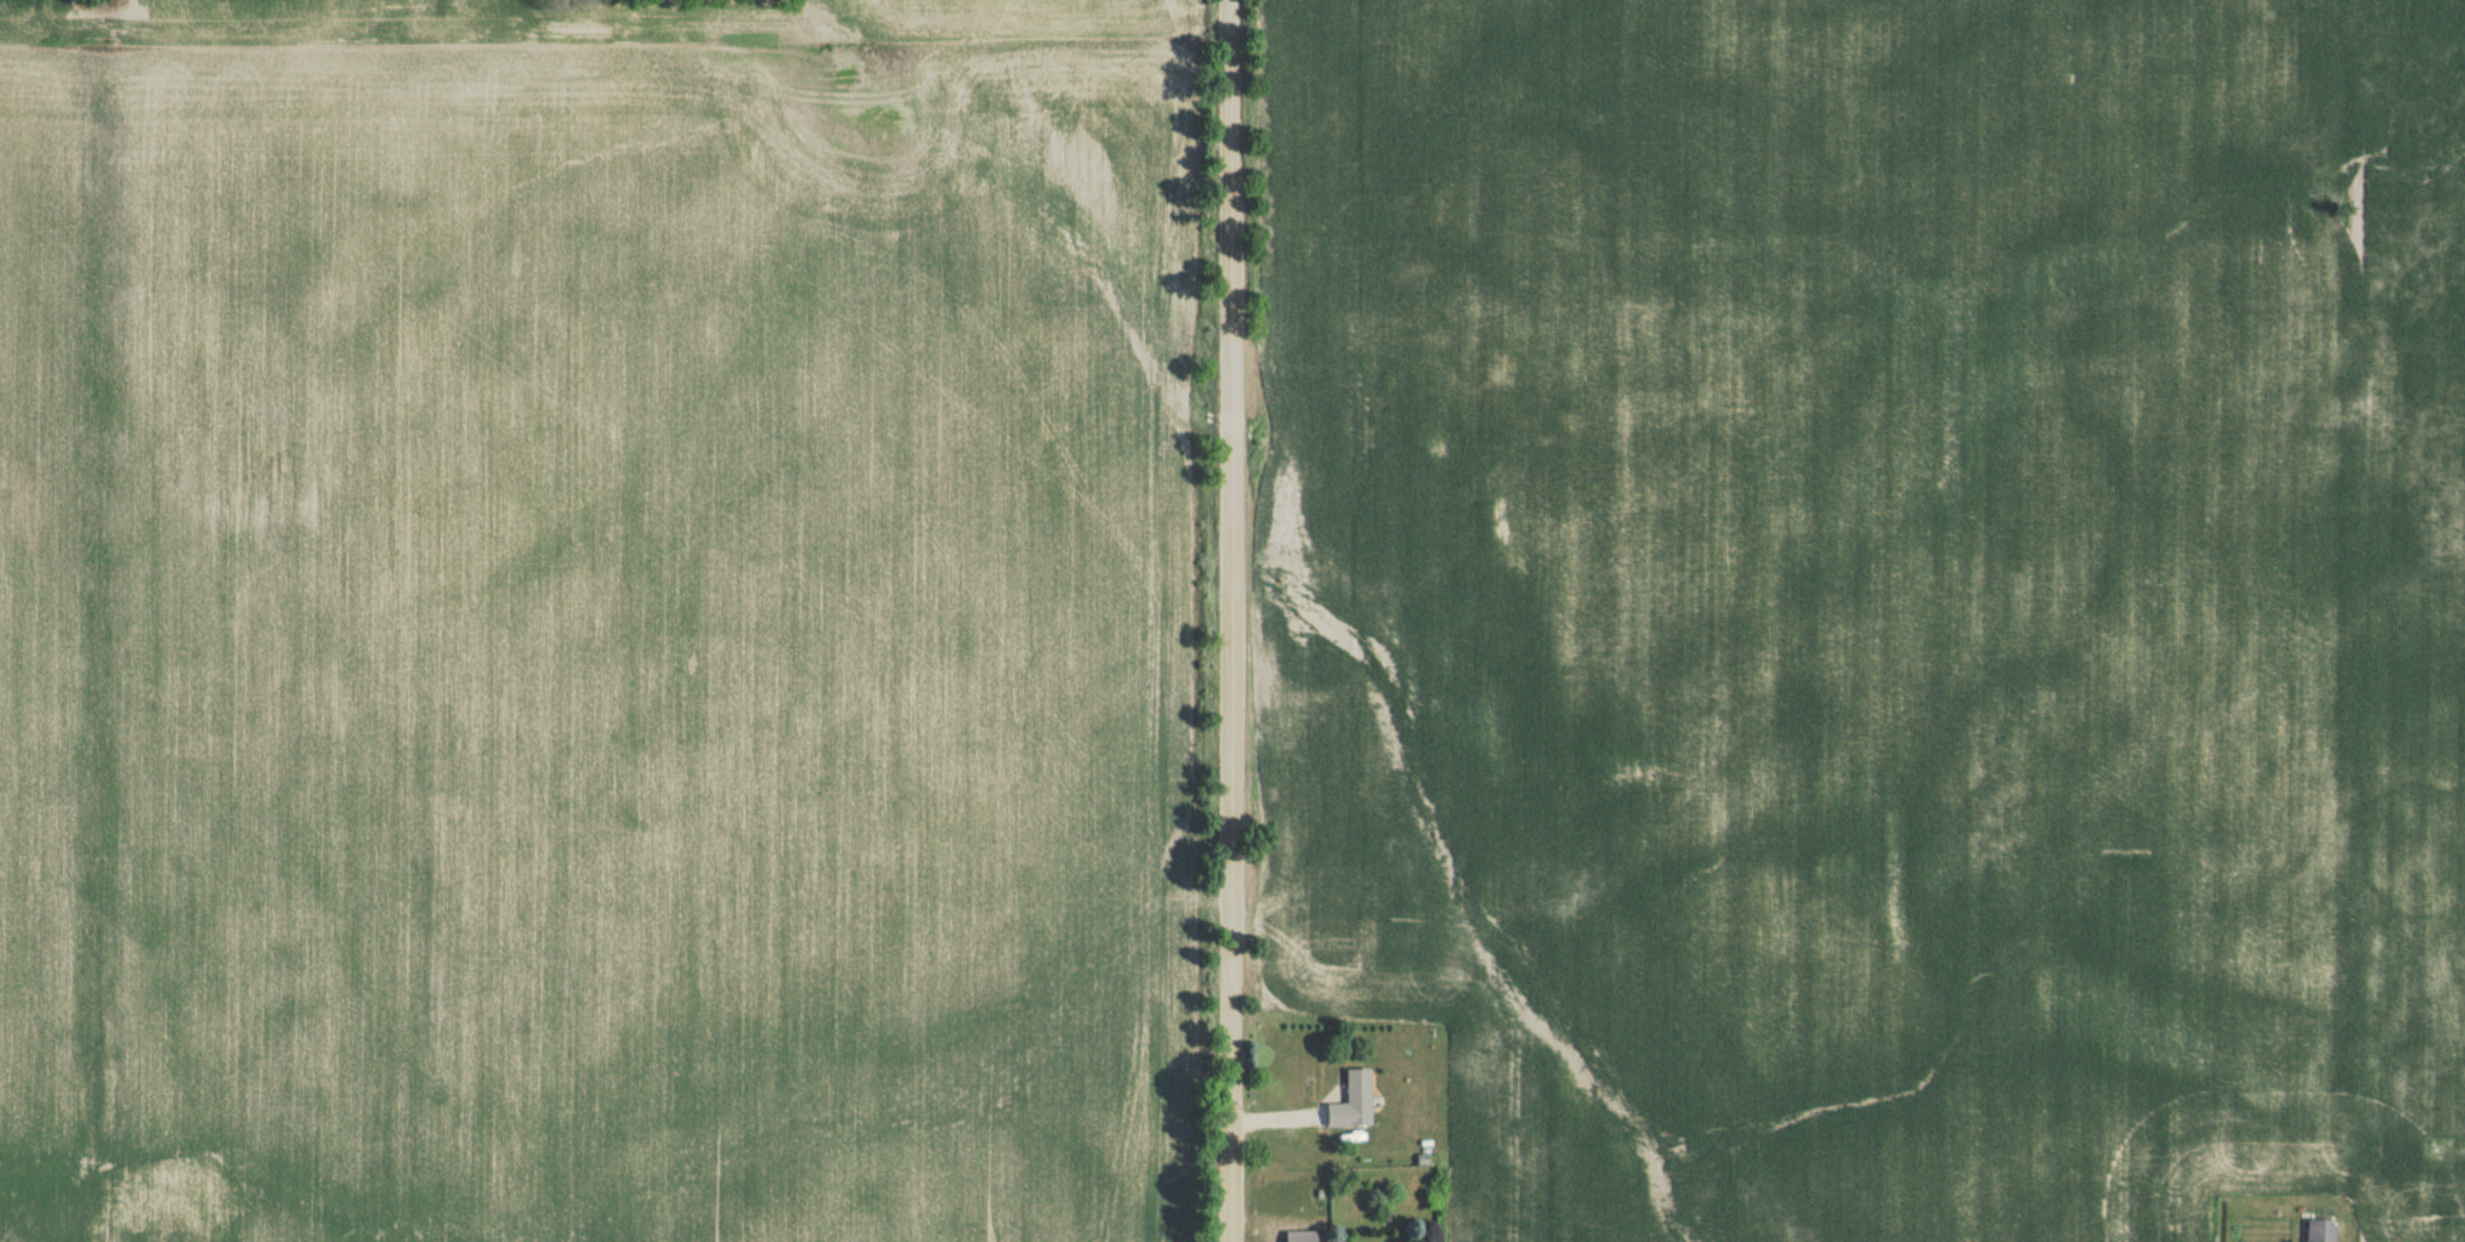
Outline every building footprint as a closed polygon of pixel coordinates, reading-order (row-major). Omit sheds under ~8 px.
[(1367,1073),(1342,1073),(1342,1130),(1367,1130),(1367,1073)] [(2303,1225),(2303,1241),(2332,1241),(2332,1225),(2303,1225)] [(55,1231),(47,1241),(60,1241),(63,1237),(55,1231)]
